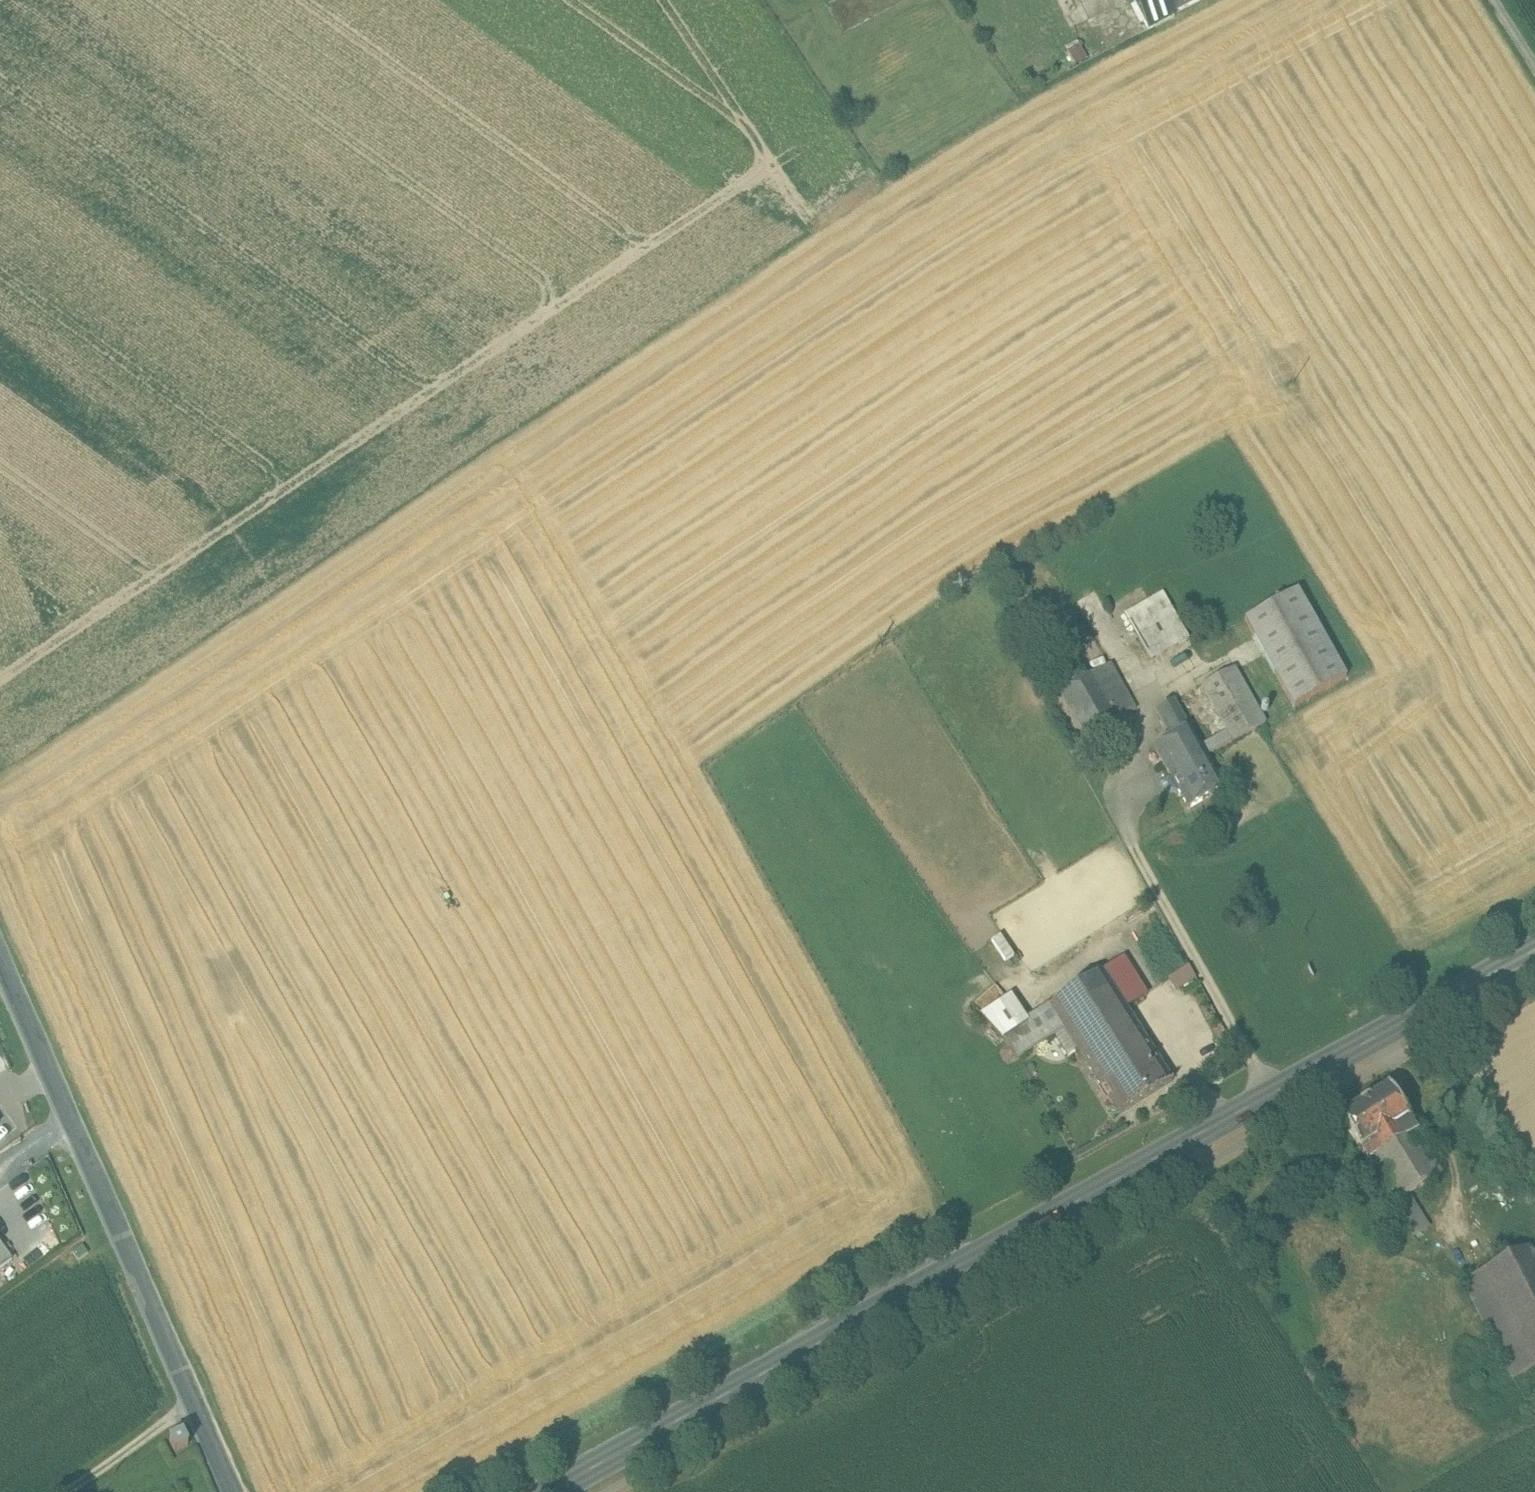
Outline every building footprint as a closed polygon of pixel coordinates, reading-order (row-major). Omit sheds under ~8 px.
[(1148,29),(1180,12),(1181,10),(1200,0),(1133,0),(1148,29)] [(1345,677),(1296,589),(1243,619),(1291,707),(1345,677)] [(1175,614),(1161,590),(1123,611),(1137,636),(1175,614)] [(1175,614),(1137,636),(1150,660),(1188,639),(1175,614)] [(1111,663),(1060,690),(1084,736),(1135,709),(1111,663)] [(1265,721),(1234,665),(1201,683),(1226,730),(1231,739),(1265,721)] [(1186,726),(1173,703),(1158,712),(1170,734),(1186,726)] [(1170,734),(1151,745),(1169,777),(1204,758),(1202,755),(1197,745),(1186,726),(1170,734)] [(1226,730),(1197,745),(1202,755),(1231,739),(1226,730)] [(1204,758),(1169,777),(1184,806),(1219,787),(1204,758)] [(1119,995),(1137,982),(1121,959),(1103,970),(1119,995)] [(1175,990),(1195,977),(1189,967),(1169,980),(1175,990)] [(1103,970),(1049,1004),(1064,1028),(1074,1042),(1119,1114),(1172,1081),(1126,1008),(1119,995),(1103,970)] [(1137,982),(1119,995),(1126,1008),(1146,995),(1137,982)] [(1020,1056),(1054,1034),(1064,1028),(1049,1004),(1025,1019),(1009,997),(981,1013),(1020,1056)] [(1074,1042),(1064,1028),(1054,1034),(1064,1049),(1074,1042)] [(1389,1087),(1340,1116),(1360,1150),(1361,1150),(1408,1120),(1409,1120),(1389,1087)] [(1408,1120),(1361,1150),(1394,1204),(1410,1195),(1443,1174),(1408,1120)] [(1410,1195),(1394,1204),(1415,1237),(1430,1228),(1410,1195)] [(1463,1281),(1512,1378),(1534,1367),(1534,1259),(1529,1248),(1463,1281)] [(184,1434),(170,1440),(175,1452),(189,1446),(184,1434)]
